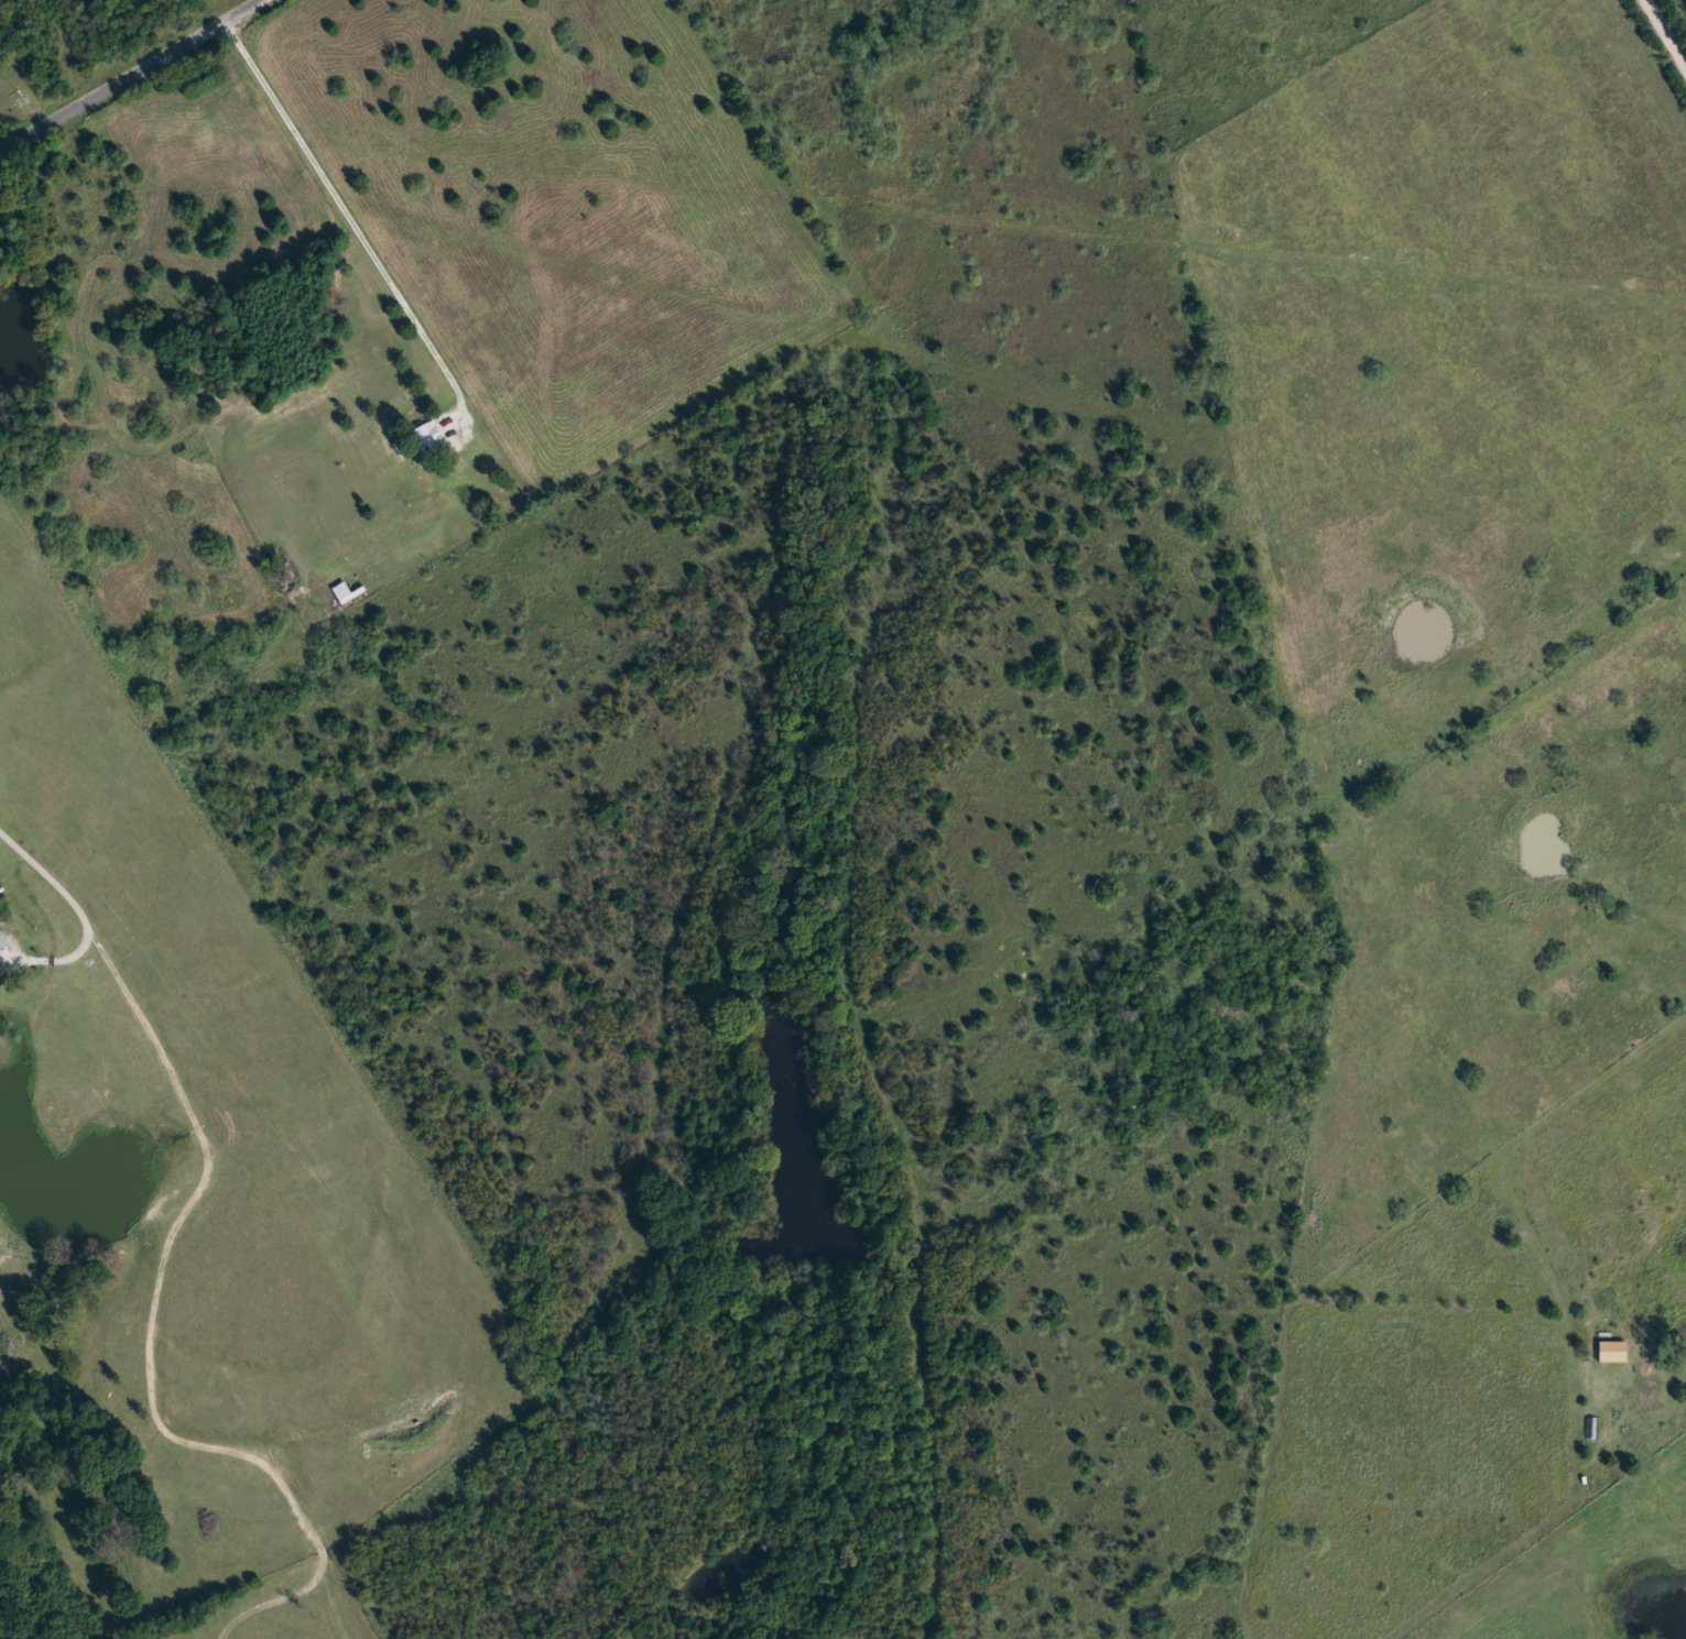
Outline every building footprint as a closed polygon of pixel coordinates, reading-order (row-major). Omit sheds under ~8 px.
[(427,461),(411,433),(429,423),(445,451),(427,461)] [(5,933),(0,935),(0,950),(9,948),(5,933)] [(1627,1342),(1627,1362),(1599,1362),(1599,1342),(1627,1342)]
